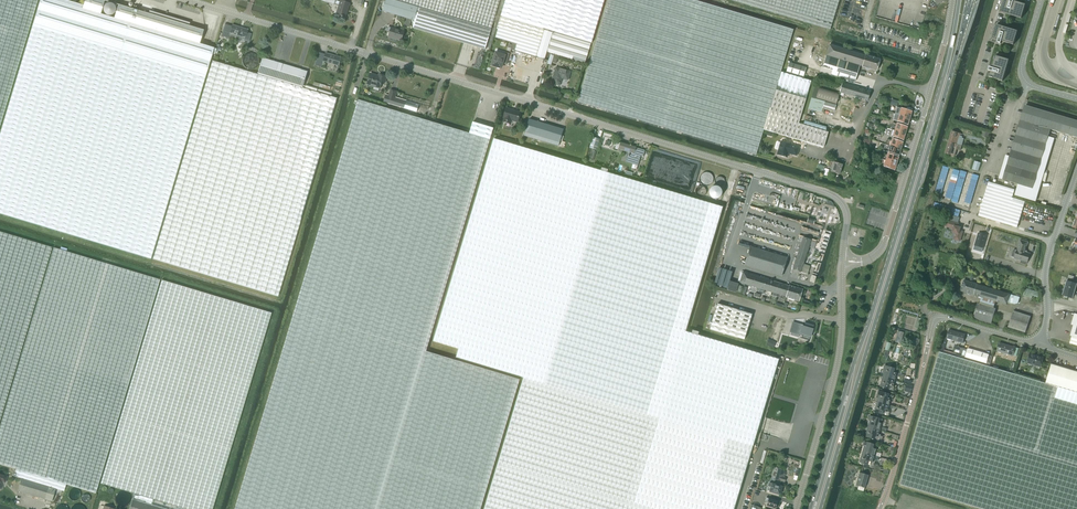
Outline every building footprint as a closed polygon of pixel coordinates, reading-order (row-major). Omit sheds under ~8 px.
[(150,259),(156,239),(213,48),(199,44),(203,30),(117,4),(113,18),(100,14),(105,0),(103,0),(84,0),(83,5),(66,0),(41,0),(0,135),(0,214),(150,259)] [(38,0),(0,0),(0,125),(38,0)] [(321,1),(334,5),(334,4),(339,6),(336,15),(345,17),(350,3),(340,1),(340,2),(336,0),(321,0),(321,1)] [(414,20),(419,7),(396,0),(386,0),(383,11),(414,20)] [(414,20),(412,28),(485,50),(500,0),(396,0),(419,7),(414,20)] [(544,29),(553,32),(545,59),(543,66),(545,67),(549,53),(585,63),(603,0),(511,0),(506,18),(544,29)] [(764,130),(781,72),(794,30),(694,0),(610,0),(579,102),(757,155),(764,130)] [(830,30),(839,0),(730,0),(830,30)] [(1000,12),(1022,18),(1026,5),(1014,1),(1014,0),(1004,0),(1000,12)] [(536,56),(544,29),(506,18),(502,17),(496,37),(517,44),(515,50),(536,56)] [(245,38),(248,29),(232,25),(229,34),(245,38)] [(1018,31),(996,25),(992,38),(998,40),(997,42),(1001,44),(1002,41),(1014,45),(1018,31)] [(402,40),(404,31),(391,27),(389,36),(397,38),(397,39),(402,40)] [(553,32),(544,29),(536,56),(545,59),(553,32)] [(829,45),(826,55),(860,65),(862,66),(862,67),(865,68),(866,70),(868,70),(871,69),(876,71),(880,60),(866,55),(865,56),(829,45)] [(502,63),(506,64),(509,53),(505,52),(504,55),(495,53),(492,65),(501,68),(502,63)] [(339,66),(341,58),(326,53),(323,62),(339,66)] [(860,65),(826,55),(823,67),(832,70),(831,75),(855,82),(860,65)] [(989,77),(1003,81),(1009,60),(995,56),(992,68),(989,67),(988,71),(991,71),(989,77)] [(308,71),(273,61),(262,58),(257,74),(268,77),(303,88),(308,71)] [(337,98),(303,88),(268,77),(257,74),(213,61),(180,169),(160,237),(153,260),(277,297),(304,207),(337,98)] [(806,68),(789,63),(786,72),(803,77),(806,68)] [(568,80),(570,72),(556,67),(551,83),(559,85),(562,78),(568,80)] [(811,81),(781,72),(764,130),(824,148),(828,133),(799,124),(811,81)] [(370,74),(368,80),(365,79),(364,83),(380,87),(382,82),(385,83),(387,77),(378,74),(378,76),(370,74)] [(842,83),(839,92),(841,92),(841,93),(868,101),(870,92),(842,83)] [(814,86),(808,108),(811,109),(821,112),(823,108),(825,101),(816,98),(819,88),(814,86)] [(819,88),(816,98),(836,104),(840,92),(839,92),(819,86),(819,88)] [(395,97),(389,95),(385,94),(383,102),(404,108),(416,112),(419,104),(406,100),(395,97)] [(236,508),(480,508),(492,471),(519,379),(426,352),(490,139),(469,133),(358,100),(236,508)] [(876,100),(874,106),(881,109),(882,105),(879,104),(880,101),(876,100)] [(825,101),(823,108),(834,112),(836,105),(825,101)] [(1033,188),(1034,185),(1051,128),(1076,136),(1076,120),(1026,104),(1003,180),(1033,188)] [(897,107),(895,114),(899,115),(910,118),(912,112),(897,107)] [(518,122),(521,112),(506,108),(504,118),(503,121),(507,122),(508,119),(518,122)] [(899,115),(897,121),(908,124),(910,118),(899,115)] [(559,146),(564,129),(529,119),(525,136),(559,146)] [(473,122),(469,133),(490,139),(493,128),(473,122)] [(894,130),(905,133),(907,127),(896,124),(894,130)] [(905,133),(894,130),(893,136),(903,139),(905,133)] [(948,142),(958,145),(961,134),(951,131),(948,142)] [(597,150),(600,139),(592,137),(589,147),(597,150)] [(433,340),(459,348),(456,357),(518,375),(523,376),(521,381),(483,508),(733,508),(752,446),(778,361),(779,359),(685,331),(722,207),(578,164),(493,139),(433,340)] [(890,146),(900,149),(902,142),(892,139),(890,146)] [(644,156),(646,151),(644,150),(637,147),(621,142),(619,149),(630,153),(627,161),(634,163),(635,164),(636,165),(635,169),(637,169),(641,156),(644,156)] [(781,142),(777,155),(787,158),(788,153),(797,156),(799,147),(781,142)] [(958,145),(948,142),(945,153),(955,155),(957,148),(960,149),(961,146),(958,145)] [(900,149),(890,146),(888,151),(899,154),(900,149)] [(885,160),(896,164),(898,157),(887,154),(885,160)] [(896,164),(885,160),(884,167),(894,170),(896,164)] [(842,165),(829,161),(827,167),(831,169),(830,172),(839,174),(842,165)] [(974,161),(972,169),(978,171),(981,163),(974,161)] [(822,173),(824,166),(817,164),(815,171),(822,173)] [(1011,226),(1015,212),(1021,214),(1025,202),(1012,198),(1015,190),(989,182),(979,216),(1011,226)] [(960,241),(963,232),(960,231),(961,227),(957,226),(958,223),(947,220),(945,226),(953,229),(952,232),(955,233),(954,239),(960,241)] [(52,247),(0,231),(0,419),(52,247)] [(979,233),(976,245),(984,248),(988,235),(979,233)] [(801,272),(801,271),(808,273),(810,266),(803,264),(810,241),(803,238),(793,270),(801,272)] [(1027,262),(1030,254),(1027,253),(1026,250),(1028,242),(1020,240),(1017,250),(1017,251),(1014,250),(1012,256),(1015,257),(1015,258),(1021,260),(1021,263),(1026,264),(1027,262)] [(781,277),(786,258),(751,247),(745,266),(781,277)] [(56,489),(64,491),(67,484),(96,493),(160,280),(54,248),(0,426),(0,465),(15,469),(13,476),(22,479),(56,489)] [(798,301),(802,290),(790,285),(789,286),(743,271),(740,282),(786,297),(786,298),(798,301)] [(162,508),(212,508),(272,313),(161,280),(100,483),(134,493),(132,500),(162,508)] [(982,297),(980,304),(994,308),(996,301),(1007,305),(1007,302),(1010,294),(964,280),(961,291),(967,293),(968,294),(970,295),(972,294),(982,297)] [(1076,285),(1076,284),(1067,281),(1063,295),(1065,296),(1065,297),(1068,298),(1068,297),(1073,298),(1076,285)] [(1038,297),(1040,292),(1025,288),(1023,295),(1032,298),(1033,296),(1038,297)] [(1020,297),(1010,294),(1007,302),(1015,304),(1018,303),(1020,297)] [(994,308),(980,304),(978,303),(973,319),(991,324),(996,309),(994,308)] [(710,330),(744,340),(751,314),(717,304),(710,330)] [(1026,332),(1031,316),(1013,310),(1008,327),(1026,332)] [(793,323),(790,332),(800,334),(800,333),(802,333),(801,338),(809,340),(813,325),(805,323),(804,327),(802,327),(803,325),(793,323)] [(963,343),(965,334),(949,329),(946,338),(963,343)] [(1016,356),(1019,348),(999,342),(997,351),(1016,356)] [(962,355),(965,356),(968,349),(964,347),(963,349),(957,347),(955,353),(962,356),(962,355)] [(987,363),(989,355),(989,354),(968,348),(968,349),(965,356),(987,363)] [(900,485),(982,508),(1076,508),(1076,392),(1045,383),(939,352),(900,485)] [(1043,357),(1029,353),(1027,363),(1040,367),(1043,357)] [(1045,383),(1076,392),(1076,372),(1051,364),(1045,383)] [(885,369),(883,376),(895,379),(895,376),(896,373),(893,372),(894,369),(884,366),(883,369),(885,369)] [(895,379),(883,376),(880,386),(888,389),(890,384),(893,385),(895,379)] [(911,393),(912,386),(906,384),(904,391),(911,393)] [(878,401),(889,405),(890,399),(893,399),(894,395),(878,391),(877,395),(879,395),(878,401)] [(889,405),(878,401),(875,411),(888,416),(890,412),(887,411),(889,405)] [(868,426),(880,429),(882,423),(879,422),(880,418),(870,415),(869,420),(870,420),(868,426)] [(881,434),(879,433),(880,429),(868,426),(866,436),(882,440),(883,436),(880,435),(881,434)] [(863,451),(874,455),(876,448),(873,447),(874,444),(864,441),(863,445),(864,445),(863,451)] [(874,455),(863,451),(860,461),(868,464),(869,460),(872,461),(874,455)] [(774,467),(773,472),(776,473),(774,479),(777,479),(783,481),(784,482),(786,477),(785,477),(784,477),(785,474),(783,473),(784,470),(780,469),(774,467)] [(864,487),(867,476),(859,473),(855,485),(864,487)] [(52,502),(56,489),(22,479),(18,491),(52,502)] [(766,490),(770,491),(779,494),(780,493),(780,494),(781,490),(782,486),(769,482),(766,490)] [(778,501),(765,498),(764,501),(767,502),(766,506),(775,508),(776,508),(777,506),(776,505),(778,501)] [(132,500),(129,508),(162,508),(132,500)]
